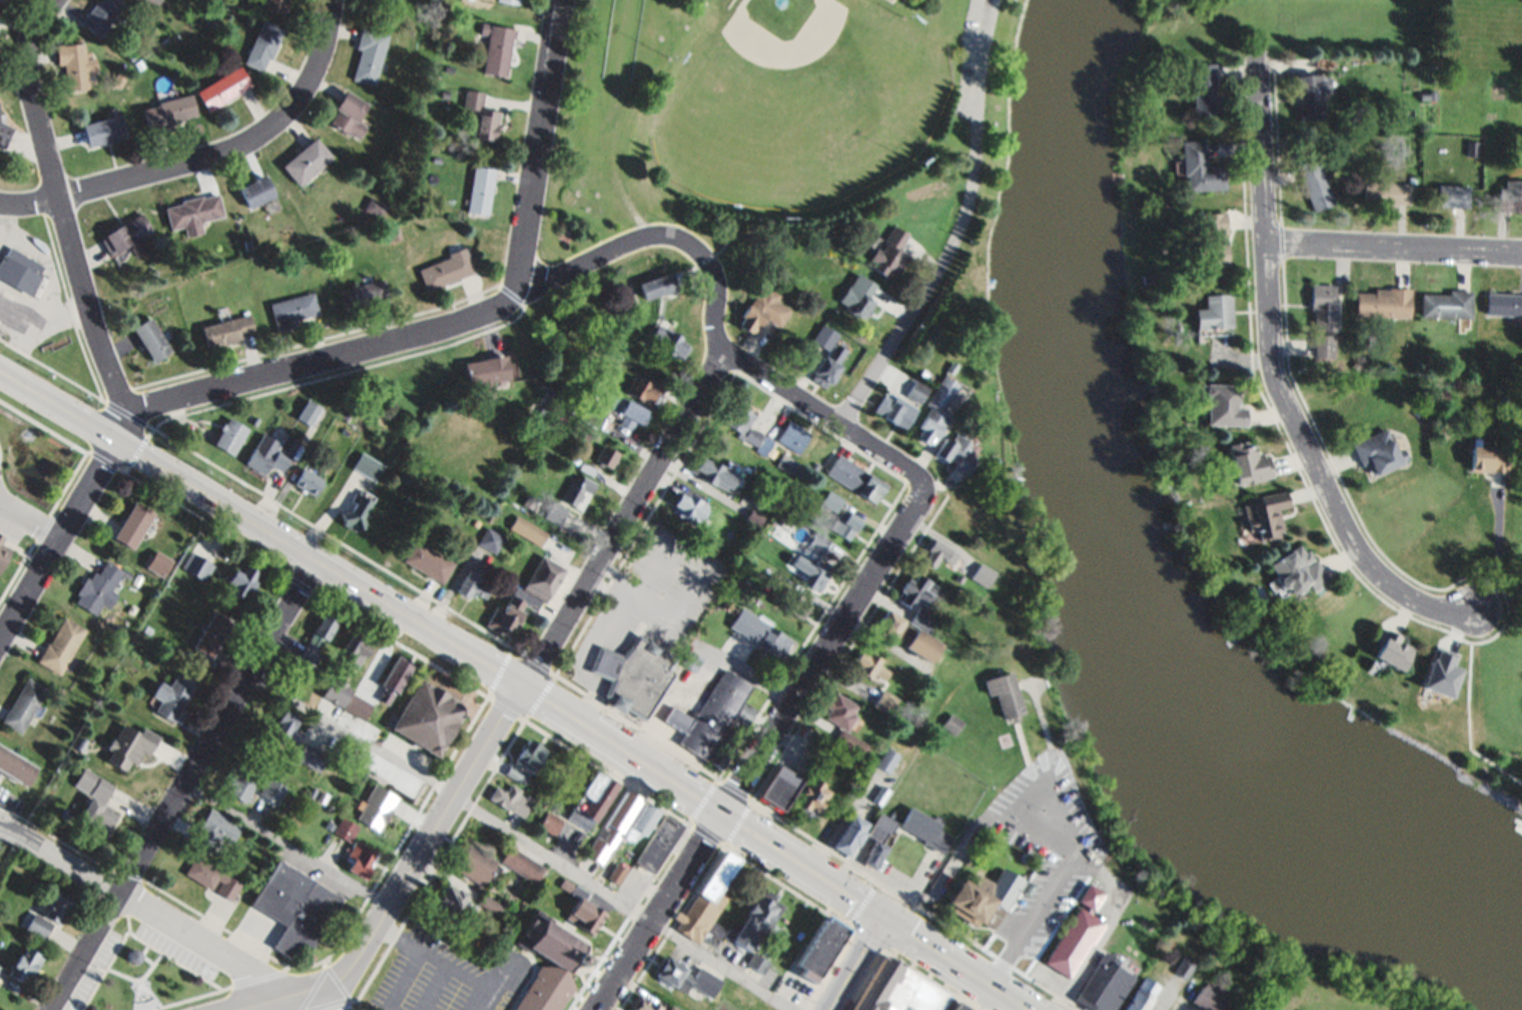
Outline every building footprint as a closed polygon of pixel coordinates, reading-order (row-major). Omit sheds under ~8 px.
[(81,23),(98,0),(125,0),(98,36),(81,23)] [(160,6),(163,0),(170,0),(165,9),(160,6)] [(264,8),(266,0),(287,0),(285,12),(264,8)] [(263,20),(283,29),(271,58),(267,57),(262,70),(245,62),(263,20)] [(483,73),(488,34),(479,32),(481,21),(516,26),(514,39),(510,39),(505,76),(483,73)] [(388,34),(375,85),(353,79),(361,49),(355,48),(360,27),(388,34)] [(56,44),(84,41),(85,52),(91,52),(92,59),(98,58),(99,70),(88,71),(90,90),(67,92),(65,63),(58,64),(56,44)] [(139,55),(131,63),(127,59),(135,51),(139,55)] [(443,71),(445,63),(454,65),(452,73),(443,71)] [(1213,63),(1215,95),(1220,95),(1221,115),(1194,116),(1193,80),(1186,81),(1186,67),(1192,67),(1192,64),(1213,63)] [(196,92),(238,65),(251,85),(208,111),(196,92)] [(1295,77),(1323,74),(1325,89),(1320,90),(1324,118),(1300,121),(1295,77)] [(440,97),(442,88),(450,90),(448,99),(440,97)] [(465,89),(483,92),(480,110),(499,113),(497,123),(500,124),(499,128),(496,127),(493,142),(473,139),(474,128),(468,127),(471,109),(462,108),(465,89)] [(344,90),(368,104),(359,121),(367,125),(359,139),(350,133),(347,137),(329,127),(338,111),(334,108),(344,90)] [(1419,100),(1419,90),(1435,90),(1434,100),(1419,100)] [(142,109),(159,105),(158,102),(191,94),(196,114),(186,116),(187,120),(147,130),(142,109)] [(82,125),(120,115),(125,136),(88,146),(82,125)] [(4,148),(0,147),(0,121),(14,126),(4,148)] [(282,166),(316,138),(333,158),(299,186),(282,166)] [(1476,140),(1475,157),(1466,156),(1467,140),(1476,140)] [(1181,142),(1204,141),(1205,167),(1225,166),(1226,188),(1186,190),(1185,174),(1182,175),(1181,142)] [(1296,165),(1316,156),(1335,204),(1314,212),(1296,165)] [(473,165),(495,168),(488,216),(466,213),(473,165)] [(238,189),(267,174),(276,192),(248,207),(238,189)] [(1363,202),(1364,180),(1411,183),(1410,204),(1363,202)] [(1503,180),(1521,181),(1521,213),(1495,211),(1495,187),(1502,188),(1503,180)] [(1436,206),(1437,185),(1469,186),(1469,207),(1436,206)] [(171,230),(165,208),(181,204),(180,200),(201,195),(202,198),(219,194),(224,216),(202,221),(205,234),(188,238),(185,227),(171,230)] [(364,208),(370,196),(388,205),(382,217),(364,208)] [(273,200),(278,208),(267,214),(263,205),(273,200)] [(142,213),(153,231),(144,237),(151,249),(136,258),(130,247),(111,258),(99,238),(142,213)] [(1200,214),(1225,213),(1226,232),(1221,232),(1222,243),(1227,243),(1228,264),(1202,266),(1202,255),(1197,255),(1197,245),(1202,245),(1200,214)] [(893,225),(908,235),(898,250),(908,256),(895,276),(890,273),(886,280),(870,270),(874,263),(868,259),(875,248),(879,251),(884,242),(882,241),(893,225)] [(824,246),(827,241),(835,247),(832,252),(824,246)] [(29,297),(0,280),(0,259),(2,256),(4,257),(10,246),(43,266),(37,276),(40,278),(29,297)] [(427,291),(418,269),(448,257),(447,253),(464,246),(475,272),(427,291)] [(637,283),(668,272),(674,288),(643,299),(637,283)] [(855,277),(869,286),(863,295),(874,302),(862,321),(843,310),(846,305),(840,301),(855,277)] [(338,289),(385,278),(390,303),(343,314),(338,289)] [(1335,284),(1334,329),(1313,329),(1314,309),(1310,309),(1310,283),(1335,284)] [(788,310),(778,326),(762,317),(754,332),(750,329),(747,334),(736,328),(741,319),(737,317),(745,305),(748,306),(757,291),(760,293),(764,287),(778,295),(774,302),(788,310)] [(1355,315),(1355,293),(1374,294),(1374,289),(1388,290),(1388,287),(1411,288),(1409,317),(1355,315)] [(1420,317),(1420,295),(1448,295),(1448,290),(1471,290),(1471,318),(1420,317)] [(269,304),(312,293),(317,313),(296,318),(298,326),(276,331),(269,304)] [(1231,293),(1232,330),(1194,331),(1193,311),(1204,310),(1204,294),(1231,293)] [(1486,293),(1521,294),(1521,315),(1486,314),(1486,293)] [(201,327),(249,314),(254,332),(241,335),(242,340),(206,349),(201,327)] [(150,316),(172,351),(153,363),(131,328),(150,316)] [(822,323),(837,333),(825,351),(810,341),(822,323)] [(656,326),(659,328),(661,325),(678,337),(675,340),(685,347),(678,358),(668,352),(666,355),(648,343),(651,339),(648,337),(656,326)] [(1333,334),(1333,358),(1313,358),(1313,334),(1333,334)] [(834,342),(845,349),(836,364),(838,366),(832,376),(836,379),(831,387),(826,384),(824,387),(811,380),(815,375),(812,373),(822,356),(825,357),(834,342)] [(565,349),(561,358),(555,355),(560,346),(565,349)] [(463,363),(484,361),(483,358),(506,355),(509,380),(493,382),(493,388),(482,390),(481,383),(466,385),(463,363)] [(956,365),(950,377),(943,373),(950,361),(956,365)] [(942,374),(959,385),(941,413),(947,417),(930,443),(927,442),(924,447),(914,440),(918,434),(914,432),(928,409),(923,405),(942,374)] [(650,377),(665,386),(652,408),(626,392),(636,375),(647,382),(650,377)] [(904,394),(914,380),(928,391),(917,405),(904,394)] [(1205,383),(1237,385),(1236,391),(1238,391),(1237,408),(1246,408),(1245,426),(1206,423),(1207,396),(1204,396),(1205,383)] [(644,410),(636,425),(633,424),(629,431),(620,426),(622,422),(616,419),(619,414),(603,405),(607,399),(600,395),(605,387),(644,410)] [(1510,388),(1508,400),(1500,400),(1501,387),(1510,388)] [(883,395),(893,400),(895,396),(916,407),(905,430),(873,414),(883,395)] [(737,402),(755,414),(747,426),(762,434),(754,445),(742,438),(741,440),(734,437),(737,430),(724,422),(737,402)] [(547,411),(538,431),(532,428),(541,408),(547,411)] [(554,418),(558,412),(568,419),(564,424),(554,418)] [(248,429),(232,455),(213,444),(221,430),(218,428),(222,422),(225,423),(228,417),(248,429)] [(787,420),(809,433),(797,453),(775,440),(787,420)] [(1387,425),(1396,443),(1400,441),(1408,457),(1371,476),(1364,462),(1362,463),(1352,443),(1387,425)] [(306,430),(302,437),(296,433),(300,426),(306,430)] [(343,426),(350,430),(346,436),(340,432),(343,426)] [(975,460),(966,474),(953,466),(955,462),(946,457),(943,462),(933,456),(944,439),(949,442),(956,431),(966,437),(963,441),(968,444),(963,453),(975,460)] [(263,432),(279,442),(276,448),(290,456),(280,472),(268,464),(263,473),(245,462),(263,432)] [(1236,483),(1227,440),(1239,438),(1240,442),(1250,440),(1252,451),(1259,450),(1260,456),(1267,455),(1271,476),(1236,483)] [(600,443),(618,452),(610,468),(592,458),(600,443)] [(1469,469),(1470,445),(1506,445),(1505,469),(1469,469)] [(362,451),(383,464),(374,480),(352,467),(362,451)] [(825,472),(839,451),(886,482),(873,503),(825,472)] [(774,466),(781,452),(797,460),(790,474),(774,466)] [(577,457),(574,463),(569,461),(573,454),(577,457)] [(688,469),(696,454),(705,458),(707,456),(721,463),(719,467),(735,475),(727,490),(696,474),(697,473),(688,469)] [(577,468),(583,459),(596,467),(590,476),(577,468)] [(816,460),(822,466),(816,474),(809,469),(816,460)] [(303,465),(323,478),(312,496),(292,484),(303,465)] [(569,480),(575,483),(580,473),(595,481),(586,498),(584,497),(579,507),(560,497),(569,480)] [(817,501),(828,486),(844,497),(834,512),(817,501)] [(1240,504),(1261,500),(1259,494),(1284,488),(1288,506),(1277,508),(1284,536),(1259,542),(1255,527),(1246,529),(1240,504)] [(361,514),(365,524),(353,528),(342,523),(338,509),(350,506),(360,489),(372,496),(361,514)] [(671,503),(679,491),(686,496),(689,492),(699,498),(697,501),(705,506),(695,521),(678,510),(679,508),(671,503)] [(541,513),(550,497),(567,507),(558,522),(541,513)] [(154,511),(133,548),(113,536),(135,500),(154,511)] [(742,517),(751,506),(764,516),(755,527),(742,517)] [(830,527),(841,509),(847,512),(848,510),(862,518),(849,539),(830,527)] [(509,527),(517,513),(547,531),(539,544),(509,527)] [(480,520),(476,527),(470,523),(474,517),(480,520)] [(475,541),(486,525),(503,536),(492,553),(475,541)] [(805,543),(815,527),(830,537),(820,553),(805,543)] [(931,535),(957,552),(949,564),(938,556),(933,564),(923,558),(929,549),(924,546),(931,535)] [(401,558),(414,537),(454,561),(441,582),(401,558)] [(9,550),(0,565),(0,544),(9,550)] [(1267,561),(1290,549),(1291,550),(1299,545),(1303,553),(1307,550),(1311,558),(1303,563),(1304,565),(1315,560),(1326,581),(1310,590),(1305,579),(1297,583),(1300,589),(1289,595),(1284,586),(1280,588),(1267,561)] [(189,549),(213,563),(203,580),(180,566),(189,549)] [(484,624),(500,599),(507,603),(517,587),(522,590),(526,583),(524,582),(541,553),(564,568),(542,602),(539,600),(534,609),(522,602),(517,610),(524,614),(517,625),(511,621),(504,632),(500,629),(498,633),(484,624)] [(795,553),(810,562),(816,553),(831,563),(827,568),(831,570),(820,586),(816,583),(812,590),(799,581),(804,574),(788,563),(795,553)] [(106,560),(121,569),(110,588),(118,592),(110,606),(102,601),(96,611),(76,600),(80,595),(75,592),(85,575),(89,577),(93,569),(99,572),(106,560)] [(226,581),(235,567),(241,571),(247,561),(256,567),(251,576),(254,578),(242,598),(229,590),(233,585),(226,581)] [(978,561),(993,570),(984,586),(969,577),(978,561)] [(455,591),(468,568),(487,579),(484,585),(487,587),(482,596),(474,592),(472,595),(466,592),(464,596),(455,591)] [(937,585),(924,605),(914,598),(910,605),(899,598),(903,591),(898,588),(906,576),(911,579),(915,571),(937,585)] [(964,576),(959,583),(952,579),(957,571),(964,576)] [(773,600),(783,585),(788,588),(791,583),(801,590),(798,594),(811,602),(801,618),(773,600)] [(728,625),(741,606),(790,640),(777,659),(728,625)] [(871,628),(886,606),(904,618),(901,623),(914,632),(906,644),(891,634),(887,640),(871,628)] [(909,621),(917,607),(937,619),(928,633),(909,621)] [(214,611),(233,621),(212,658),(193,648),(214,611)] [(300,656),(308,641),(307,640),(323,611),(336,618),(317,651),(320,652),(314,664),(300,656)] [(64,616),(86,628),(61,674),(36,660),(46,640),(50,642),(64,616)] [(347,663),(353,652),(341,646),(352,626),(365,633),(362,638),(371,642),(357,668),(347,663)] [(1373,655),(1386,628),(1399,635),(1396,641),(1411,648),(1401,669),(1373,655)] [(909,644),(919,630),(930,637),(921,651),(909,644)] [(636,633),(676,659),(669,670),(674,673),(644,720),(624,706),(619,713),(607,705),(610,700),(603,695),(610,679),(588,670),(598,644),(621,654),(630,644),(636,633)] [(888,671),(882,678),(871,670),(867,675),(857,668),(859,665),(851,659),(859,647),(868,653),(871,648),(879,654),(875,661),(888,671)] [(703,658),(694,671),(680,662),(688,649),(703,658)] [(397,654),(412,663),(388,704),(377,698),(385,685),(381,682),(397,654)] [(295,672),(298,666),(305,670),(302,676),(295,672)] [(751,686),(703,759),(677,741),(725,669),(751,686)] [(982,678),(1009,669),(1022,710),(1016,712),(1018,719),(1009,722),(1007,715),(1001,717),(993,692),(987,694),(982,678)] [(160,680),(169,685),(177,672),(195,682),(172,721),(154,710),(160,700),(151,694),(160,680)] [(320,695),(330,676),(338,680),(340,676),(346,680),(344,683),(351,687),(341,707),(320,695)] [(27,677),(47,689),(22,732),(2,721),(27,677)] [(420,679),(430,685),(433,681),(447,689),(445,694),(456,700),(460,712),(458,715),(461,717),(437,756),(391,727),(420,679)] [(881,689),(896,697),(888,714),(873,706),(881,689)] [(836,691),(854,701),(848,713),(854,716),(846,731),(868,743),(861,755),(834,741),(842,727),(823,716),(828,707),(823,704),(827,698),(831,700),(836,691)] [(343,710),(352,693),(372,704),(363,720),(343,710)] [(733,717),(743,701),(755,709),(745,725),(733,717)] [(282,704),(298,713),(290,727),(301,733),(296,741),(284,734),(279,744),(267,737),(277,720),(274,719),(282,704)] [(664,718),(672,705),(691,718),(683,731),(664,718)] [(940,724),(951,711),(963,721),(951,734),(940,724)] [(122,724),(138,733),(142,726),(159,735),(149,754),(143,751),(136,764),(130,760),(124,770),(105,759),(111,749),(106,746),(112,735),(115,737),(122,724)] [(740,736),(720,769),(706,760),(726,727),(740,736)] [(545,750),(532,771),(514,759),(523,744),(525,742),(530,734),(540,741),(537,745),(545,750)] [(89,740),(82,752),(74,747),(80,735),(89,740)] [(304,741),(328,754),(319,771),(295,758),(304,741)] [(24,785),(0,770),(0,745),(35,766),(24,785)] [(886,745),(898,753),(886,772),(874,765),(886,745)] [(504,776),(509,764),(524,770),(523,774),(528,777),(525,785),(504,776)] [(778,764),(800,778),(780,810),(757,795),(778,764)] [(84,766),(100,775),(98,779),(111,787),(103,801),(74,783),(84,766)] [(385,767),(393,773),(386,783),(378,777),(385,767)] [(257,778),(242,801),(226,791),(241,768),(257,778)] [(390,785),(396,776),(398,778),(404,770),(422,782),(411,799),(390,785)] [(593,773),(615,787),(586,832),(567,819),(582,796),(579,794),(593,773)] [(827,790),(810,818),(792,807),(799,796),(796,794),(803,782),(807,785),(813,775),(822,781),(819,785),(827,790)] [(374,781),(397,795),(389,808),(391,810),(384,822),(381,821),(375,830),(356,818),(361,810),(354,805),(359,797),(363,800),(374,781)] [(488,798),(495,785),(505,791),(510,781),(520,787),(516,794),(525,799),(528,795),(534,798),(523,818),(488,798)] [(889,789),(879,804),(869,798),(880,783),(889,789)] [(312,784),(317,788),(311,797),(306,793),(312,784)] [(321,789),(327,793),(322,802),(316,798),(321,789)] [(597,839),(604,843),(610,833),(605,830),(607,827),(606,826),(627,792),(640,801),(620,834),(621,835),(602,866),(587,856),(597,839)] [(90,794),(109,804),(108,807),(116,812),(107,829),(92,821),(90,825),(78,818),(90,794)] [(847,810),(837,825),(826,818),(836,803),(847,810)] [(645,805),(658,813),(643,838),(638,835),(631,846),(622,840),(645,805)] [(209,806),(239,824),(229,843),(218,837),(209,851),(189,840),(209,806)] [(908,807),(939,822),(936,829),(949,836),(941,853),(922,844),(925,839),(899,826),(908,807)] [(545,809),(563,818),(555,835),(537,827),(545,809)] [(880,811),(897,822),(889,834),(886,832),(879,841),(888,846),(879,859),(877,857),(869,869),(861,863),(868,852),(866,851),(874,840),(865,834),(880,811)] [(852,813),(865,821),(860,828),(864,830),(855,843),(852,841),(844,854),(831,845),(852,813)] [(343,815),(359,826),(349,841),(333,830),(343,815)] [(684,828),(654,875),(635,862),(665,815),(684,828)] [(329,821),(334,824),(330,830),(325,827),(329,821)] [(356,838),(365,844),(364,846),(378,855),(364,877),(346,866),(350,859),(345,856),(356,838)] [(448,866),(456,853),(458,855),(466,842),(495,860),(479,885),(448,866)] [(498,861),(510,843),(544,866),(533,884),(498,861)] [(674,927),(678,920),(672,916),(676,910),(684,914),(722,849),(737,857),(718,889),(727,895),(712,920),(725,928),(715,945),(701,937),(698,942),(674,927)] [(194,854),(240,882),(229,899),(216,891),(222,881),(215,877),(209,887),(183,872),(194,854)] [(278,857),(341,896),(310,946),(301,941),(291,958),(272,946),(285,925),(250,903),(278,857)] [(617,864),(627,870),(617,885),(607,879),(617,864)] [(1022,877),(991,928),(976,919),(973,924),(943,905),(960,877),(969,882),(975,873),(989,882),(1001,864),(1022,877)] [(563,877),(589,892),(585,899),(604,911),(591,934),(564,917),(576,897),(557,886),(563,877)] [(1077,899),(1087,882),(1101,890),(1088,911),(1103,921),(1090,942),(1089,941),(1066,977),(1042,962),(1076,907),(1083,911),(1087,906),(1077,899)] [(429,906),(433,900),(431,899),(437,889),(441,891),(445,884),(454,890),(456,887),(467,894),(463,900),(473,906),(465,920),(455,914),(452,919),(429,906)] [(59,924),(43,914),(51,901),(49,899),(56,887),(74,898),(59,924)] [(783,905),(763,938),(756,934),(747,949),(731,940),(746,915),(744,913),(752,899),(755,901),(764,887),(774,893),(771,898),(783,905)] [(476,902),(482,892),(502,904),(497,914),(476,902)] [(23,928),(34,911),(54,923),(44,940),(23,928)] [(824,914),(845,926),(811,984),(798,976),(802,967),(795,963),(824,914)] [(533,948),(531,953),(514,943),(530,915),(540,920),(542,917),(583,940),(578,950),(583,953),(578,962),(572,959),(566,969),(533,948)] [(8,972),(18,953),(22,955),(27,947),(44,957),(38,967),(35,966),(30,976),(27,974),(23,981),(8,972)] [(1134,978),(1111,1009),(1092,1009),(1071,996),(1103,950),(1118,960),(1115,964),(1134,978)] [(746,963),(753,951),(769,961),(762,973),(746,963)] [(952,995),(942,1009),(849,1009),(886,952),(952,995)] [(463,961),(467,954),(476,959),(472,966),(463,961)] [(699,966),(722,980),(712,997),(690,984),(685,991),(673,984),(670,988),(658,980),(660,977),(654,974),(666,954),(675,959),(677,957),(685,962),(681,969),(692,977),(699,966)] [(1194,962),(1185,977),(1172,969),(1182,954),(1194,962)] [(574,987),(559,1009),(511,1009),(540,965),(574,987)] [(1159,985),(1143,1009),(1120,1009),(1143,974),(1159,985)] [(1225,994),(1215,1009),(1204,1009),(1190,1001),(1204,980),(1210,984),(1207,990),(1213,994),(1217,988),(1225,994)] [(660,1003),(656,1009),(627,1009),(638,991),(660,1003)] [(971,1009),(970,1009),(949,1009),(955,1000),(971,1009)] [(672,1002),(684,1009),(666,1009),(672,1002)]
